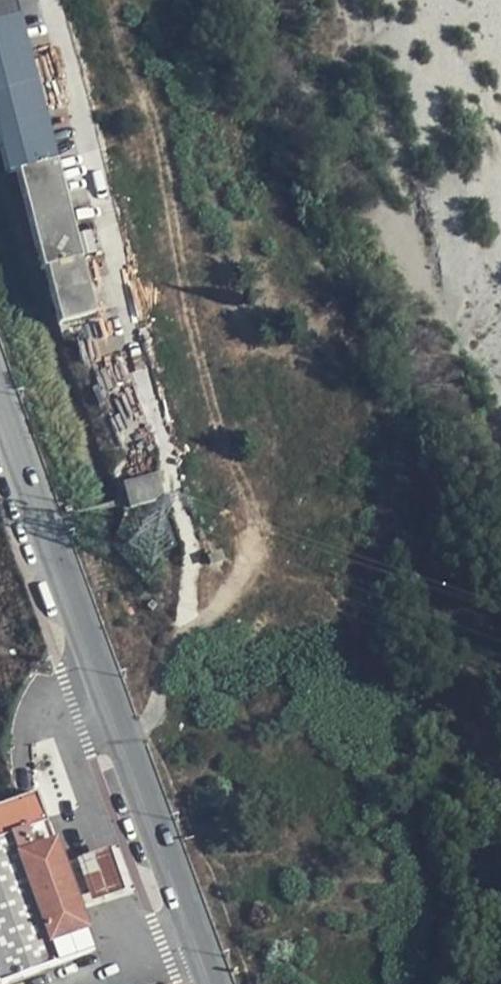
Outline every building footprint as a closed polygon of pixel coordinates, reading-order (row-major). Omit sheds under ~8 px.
[(58,322),(95,313),(61,186),(63,183),(61,182),(47,130),(13,0),(0,0),(0,145),(7,172),(18,170),(43,267),(47,270),(56,311),(58,322)] [(132,508),(164,499),(158,476),(125,485),(132,508)] [(13,803),(0,808),(0,983),(5,983),(95,951),(37,794),(13,803)] [(110,851),(78,862),(94,904),(126,892),(110,851)]
